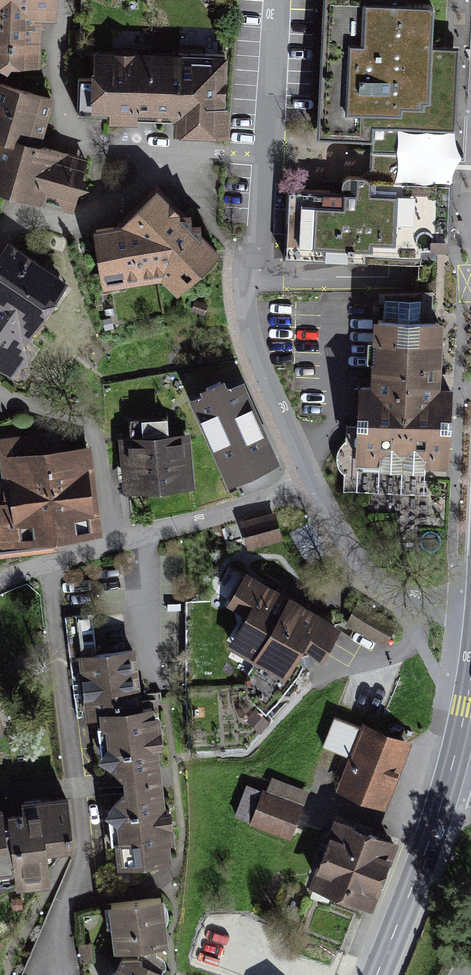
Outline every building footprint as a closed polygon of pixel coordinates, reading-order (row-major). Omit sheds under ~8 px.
[(56,67),(57,22),(73,18),(73,0),(0,0),(0,67),(56,67)] [(320,136),(375,138),(376,123),(457,126),(459,52),(442,52),(443,6),(411,5),(411,0),(325,0),(320,136)] [(222,53),(94,54),(94,109),(176,109),(176,135),(222,135),(222,53)] [(0,87),(0,186),(85,209),(96,166),(45,152),(58,103),(0,87)] [(343,195),(290,193),(288,258),(365,261),(365,253),(439,256),(441,191),(371,189),(372,179),(344,178),(343,195)] [(121,231),(82,237),(89,286),(148,277),(163,298),(214,261),(146,203),(121,231)] [(10,248),(0,263),(0,367),(6,370),(58,282),(10,248)] [(397,320),(378,320),(376,386),(363,385),(361,463),(451,465),(453,392),(439,392),(441,325),(419,324),(420,301),(398,300),(397,320)] [(225,477),(273,455),(237,378),(189,400),(225,477)] [(0,446),(0,484),(1,502),(0,502),(0,547),(46,548),(47,537),(100,527),(88,445),(43,453),(40,436),(0,446)] [(188,441),(129,443),(130,484),(189,482),(188,441)] [(278,517),(248,527),(255,549),(285,539),(278,517)] [(268,634),(287,601),(244,576),(225,609),(247,622),(229,652),(250,665),(268,634)] [(287,601),(268,634),(305,655),(325,667),(344,635),(287,601)] [(268,634),(250,665),(287,686),(305,655),(268,634)] [(134,647),(84,655),(90,717),(112,715),(115,769),(135,769),(138,790),(118,810),(120,863),(145,866),(181,861),(166,704),(143,709),(134,647)] [(368,735),(337,722),(326,747),(355,759),(343,789),(391,810),(420,741),(373,722),(368,735)] [(248,819),(262,789),(249,783),(235,813),(248,819)] [(0,800),(0,873),(35,869),(32,844),(67,841),(61,786),(16,791),(17,798),(0,800)] [(306,809),(267,792),(252,826),(290,843),(306,809)] [(403,842),(351,819),(322,883),(374,906),(403,842)] [(161,899),(111,906),(115,956),(168,948),(161,899)] [(140,963),(118,963),(113,974),(177,974),(178,972),(140,963)]
